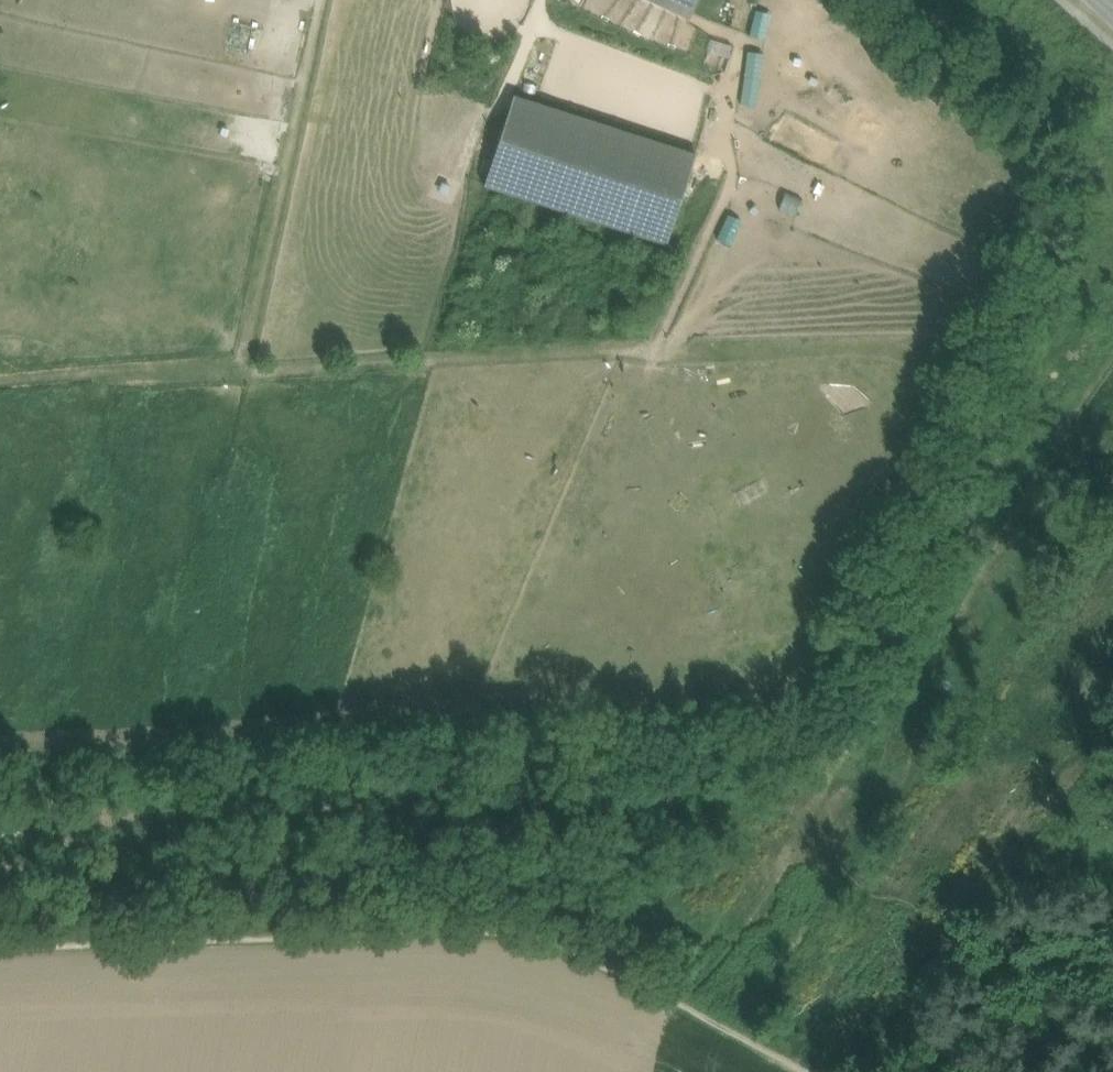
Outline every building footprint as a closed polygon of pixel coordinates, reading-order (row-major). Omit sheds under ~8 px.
[(657,0),(639,0),(691,24),(694,17),(657,0)] [(694,0),(657,0),(694,17),(700,3),(694,0)] [(697,157),(515,99),(485,189),(668,248),(697,157)]
